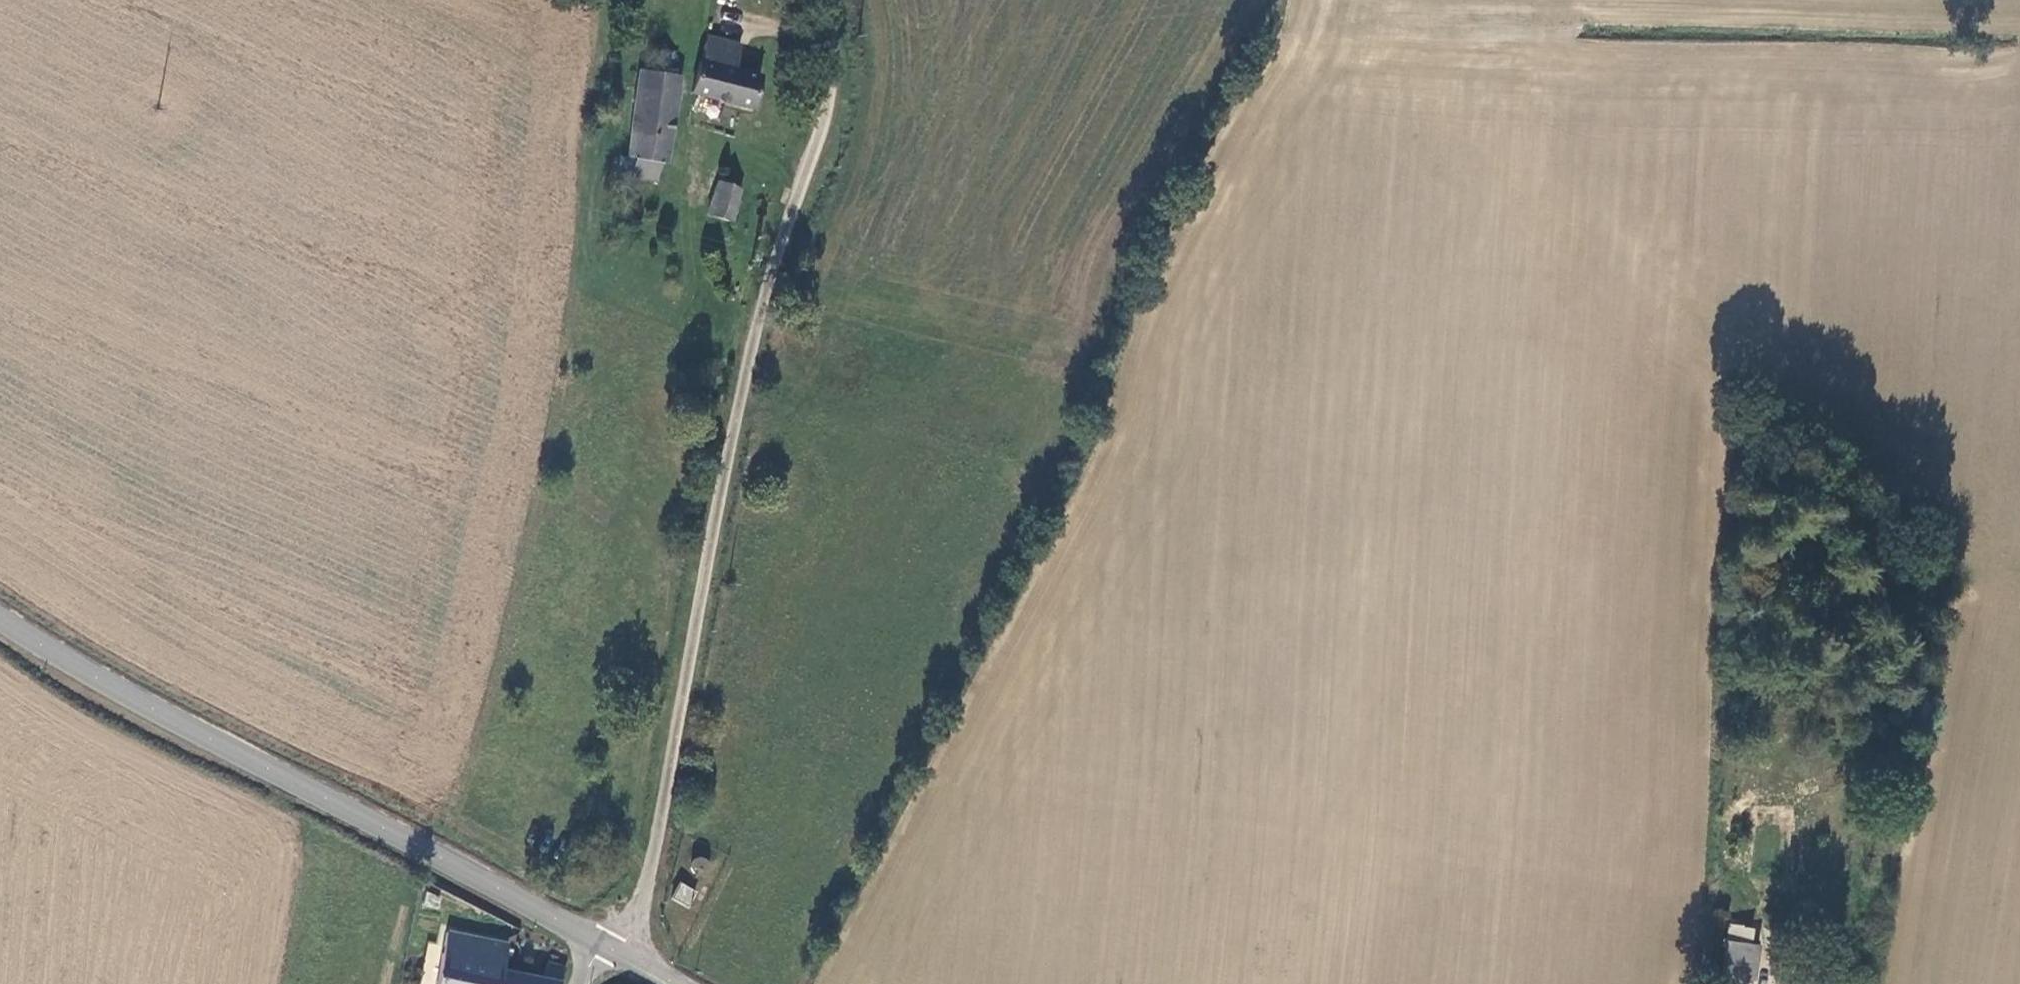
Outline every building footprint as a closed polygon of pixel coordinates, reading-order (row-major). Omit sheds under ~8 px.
[(728,43),(704,37),(697,61),(721,67),(728,43)] [(740,46),(728,43),(721,67),(734,70),(740,46)] [(753,111),(761,77),(734,70),(721,67),(697,61),(689,96),(753,111)] [(681,77),(638,70),(627,158),(631,159),(665,165),(670,166),(681,77)] [(661,186),(665,165),(631,159),(628,180),(661,186)] [(736,228),(746,191),(718,181),(707,218),(736,228)] [(705,862),(700,857),(694,858),(689,861),(687,866),(689,872),(693,875),(699,876),(704,873),(706,867),(705,862)] [(687,910),(696,892),(682,884),(673,903),(687,910)] [(1747,946),(1749,930),(1724,927),(1718,977),(1752,981),(1756,948),(1747,946)] [(567,966),(545,961),(541,979),(502,972),(507,946),(446,932),(435,983),(561,983),(567,966)]
